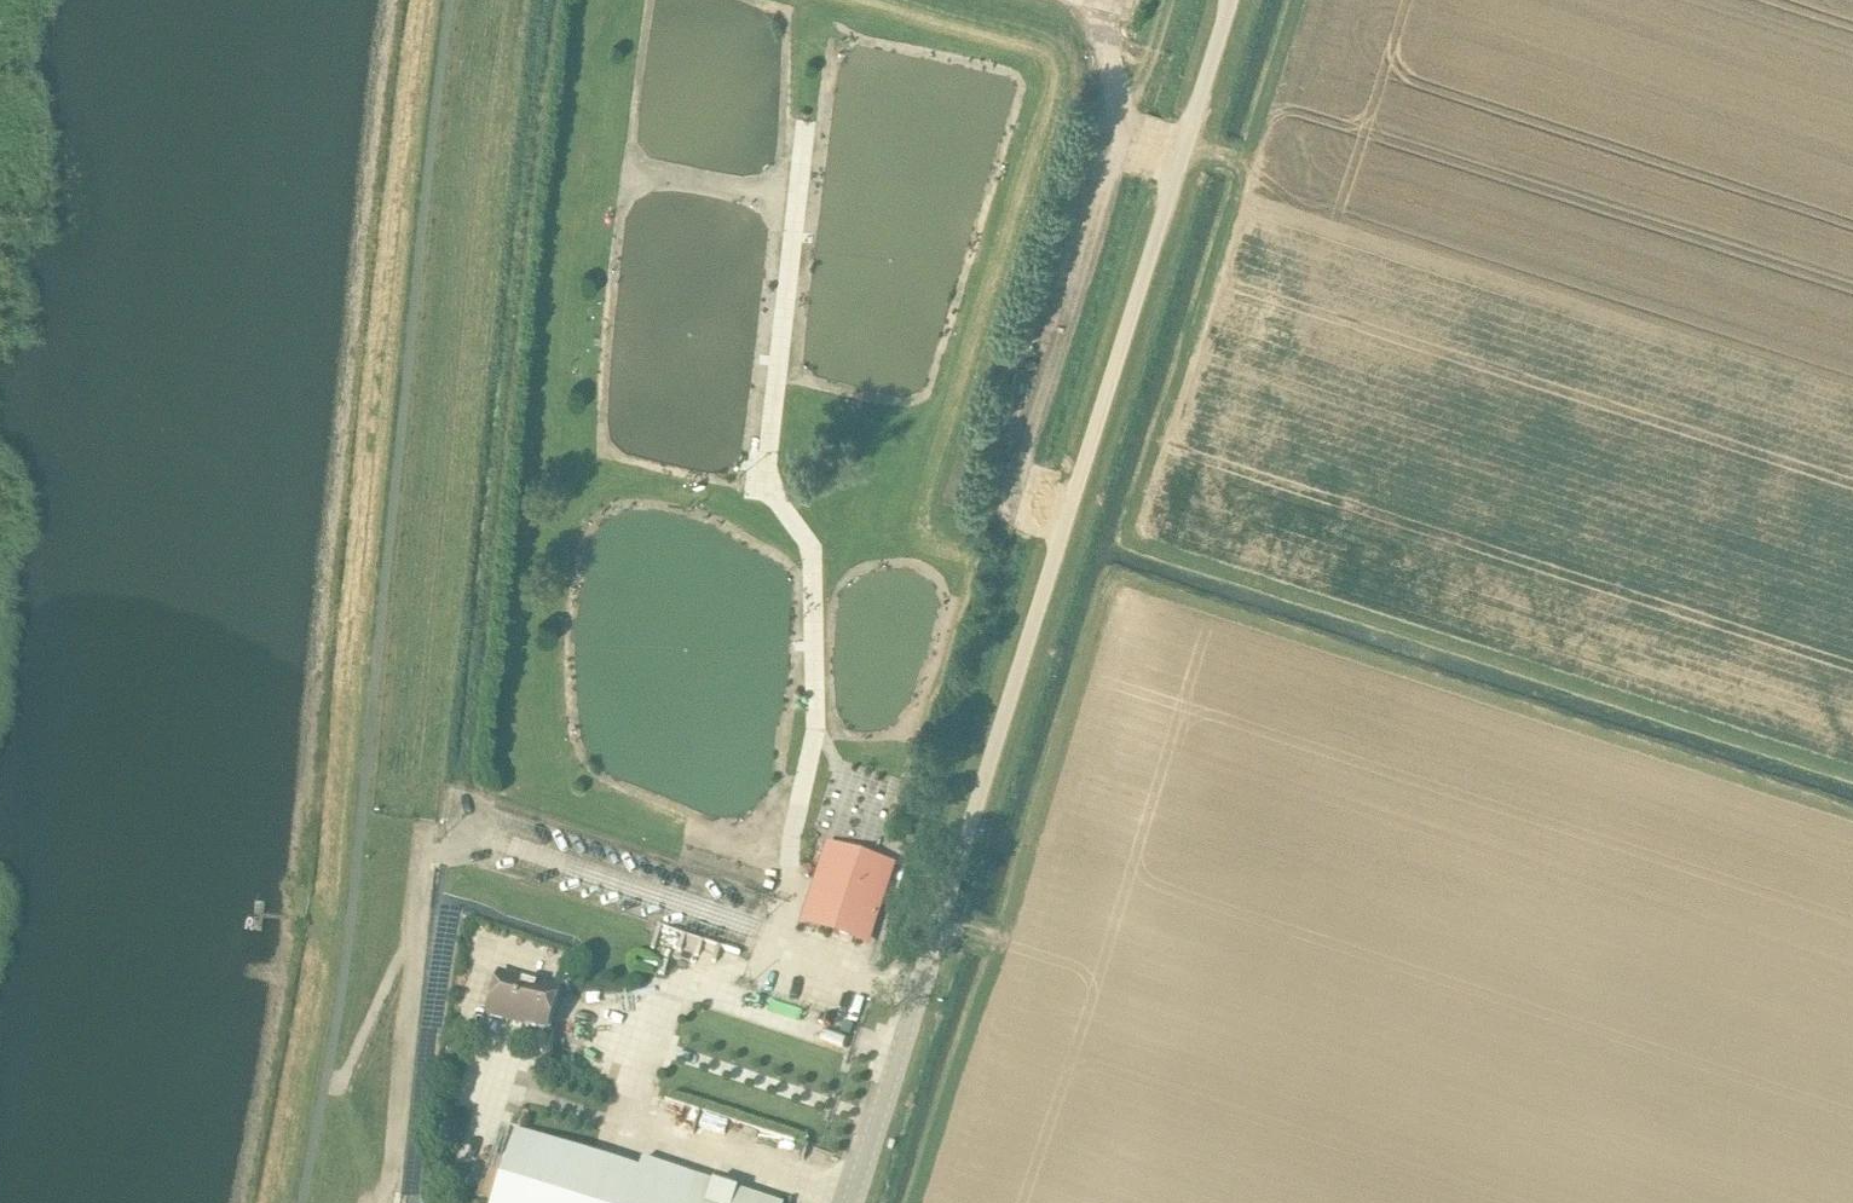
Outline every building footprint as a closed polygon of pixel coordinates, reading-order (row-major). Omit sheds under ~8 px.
[(809,920),(847,933),(865,939),(889,870),(870,864),(840,855),(823,910),(813,907),(809,920)] [(547,1033),(560,992),(499,973),(486,1013),(547,1033)] [(492,1202),(773,1202),(643,1161),(639,1172),(535,1138),(519,1132),(516,1131),(512,1143),(496,1190),(492,1202)]
